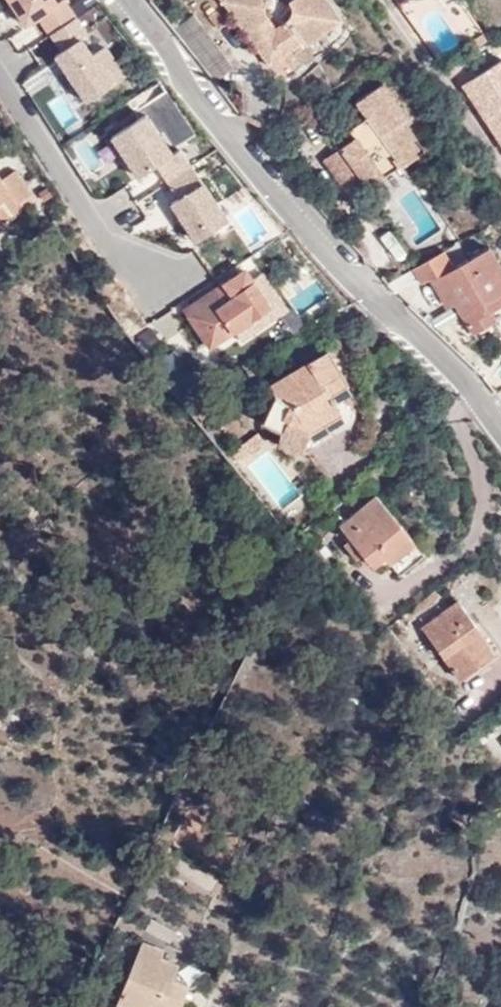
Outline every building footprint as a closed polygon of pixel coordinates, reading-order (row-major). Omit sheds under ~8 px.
[(21,28),(35,21),(82,102),(127,75),(107,41),(114,37),(97,7),(73,21),(60,0),(5,0),(21,28)] [(270,65),(302,42),(305,44),(342,18),(329,0),(224,0),(270,65)] [(483,111),(487,109),(498,125),(494,129),(500,140),(500,58),(464,82),(483,111)] [(408,116),(383,82),(354,102),(365,117),(348,129),(353,137),(323,158),(351,197),(400,163),(402,166),(425,150),(404,119),(408,116)] [(192,240),(224,220),(152,106),(107,134),(134,177),(155,164),(176,196),(167,202),(192,240)] [(487,109),(483,111),(494,129),(498,125),(487,109)] [(19,208),(16,204),(30,194),(14,170),(0,179),(0,228),(19,208)] [(147,217),(167,206),(158,190),(138,200),(147,217)] [(412,273),(419,286),(427,281),(440,301),(448,297),(472,332),(500,314),(500,290),(499,287),(500,286),(500,272),(483,244),(449,265),(442,256),(412,273)] [(247,269),(187,306),(210,347),(271,307),(247,269)] [(329,394),(342,386),(348,382),(328,349),(269,385),(274,394),(262,421),(282,430),(280,435),(280,437),(280,442),(284,446),(288,449),(294,450),(300,448),(303,443),(308,431),(340,412),(329,394)] [(355,407),(342,386),(329,394),(340,412),(308,431),(303,443),(311,447),(350,424),(353,419),(355,412),(355,407)] [(282,430),(262,421),(260,427),(280,435),(282,430)] [(257,432),(239,445),(243,450),(247,455),(264,441),(257,432)] [(243,450),(239,445),(232,451),(239,461),(247,455),(243,450)] [(425,555),(377,496),(340,525),(374,566),(385,557),(400,574),(425,555)] [(493,652),(456,600),(422,627),(458,677),(493,652)] [(192,984),(178,978),(184,966),(162,956),(165,950),(143,941),(136,959),(117,1001),(130,1006),(182,1006),(192,984)]
